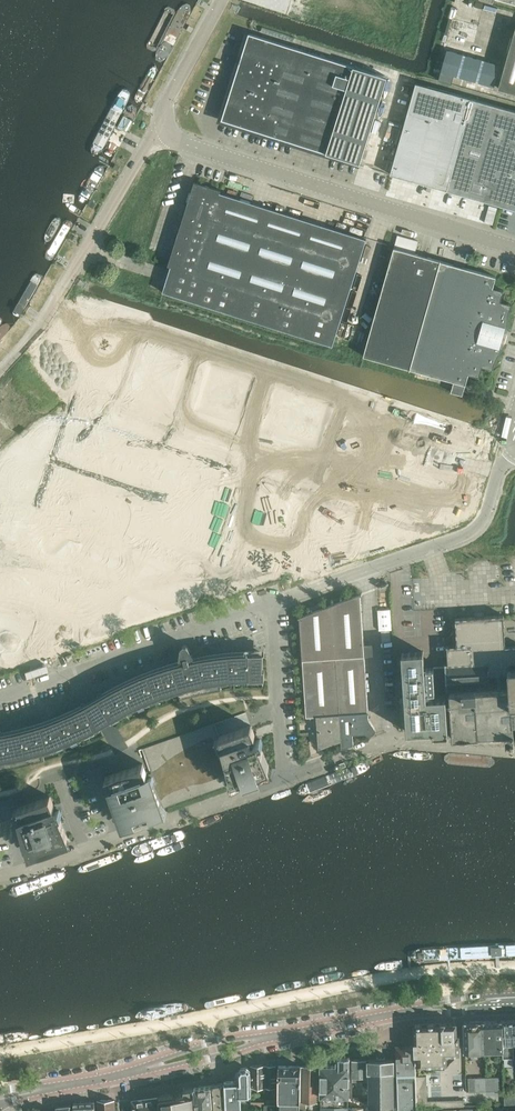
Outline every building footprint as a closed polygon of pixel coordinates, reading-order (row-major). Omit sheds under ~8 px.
[(153,35),(152,40),(156,42),(161,39),(182,0),(171,0),(153,35)] [(158,48),(159,57),(168,54),(192,7),(192,1),(190,0),(185,0),(182,2),(158,48)] [(450,17),(477,24),(482,5),(465,0),(455,0),(450,17)] [(360,163),(388,74),(251,32),(223,119),(360,163)] [(514,91),(514,32),(499,87),(514,91)] [(501,64),(448,48),(439,79),(452,82),(455,74),(495,86),(501,64)] [(399,142),(391,172),(514,208),(514,112),(417,83),(399,142)] [(105,145),(129,103),(121,99),(97,140),(105,145)] [(138,108),(129,103),(104,149),(113,154),(138,108)] [(198,184),(169,270),(163,292),(333,346),(367,239),(198,184)] [(446,209),(451,193),(443,190),(438,207),(446,209)] [(52,263),(75,224),(67,219),(43,258),(52,263)] [(454,261),(453,264),(394,247),(363,355),(454,381),(451,391),(462,394),(469,374),(480,377),(483,366),(493,369),(495,359),(504,344),(499,340),(502,332),(506,331),(508,314),(512,303),(501,300),(504,290),(493,286),(496,276),(463,267),(464,263),(454,261)] [(45,277),(35,272),(11,314),(21,320),(45,277)] [(299,617),(303,660),(306,717),(316,716),(318,746),(321,748),(341,740),(342,748),(354,744),(353,734),(365,733),(366,733),(367,734),(368,734),(369,734),(370,734),(371,734),(372,734),(373,733),(374,732),(375,731),(376,730),(376,729),(369,718),(364,656),(360,594),(299,617)] [(391,629),(390,609),(378,610),(379,630),(391,629)] [(506,646),(504,615),(458,618),(460,648),(450,649),(451,668),(448,668),(449,671),(446,671),(447,692),(450,692),(452,730),(452,737),(479,734),(506,732),(507,740),(514,740),(512,709),(514,709),(514,646),(506,646)] [(263,679),(263,653),(247,654),(231,655),(216,656),(211,657),(210,655),(200,656),(195,657),(187,646),(187,645),(186,645),(185,645),(184,645),(183,645),(183,646),(182,647),(180,661),(175,662),(175,665),(170,666),(155,671),(141,677),(127,683),(113,690),(99,698),(87,705),(74,712),(61,717),(48,722),(34,727),(31,728),(30,725),(20,728),(6,731),(2,732),(0,728),(0,770),(13,768),(29,764),(45,760),(42,750),(57,745),(71,740),(85,733),(98,727),(125,711),(138,705),(151,699),(164,694),(177,690),(180,700),(194,696),(207,693),(221,691),(220,681),(234,679),(249,678),(261,678),(261,688),(263,688),(263,679)] [(434,730),(434,735),(448,734),(448,730),(452,730),(450,692),(447,692),(446,671),(446,666),(424,667),(423,652),(401,653),(407,732),(434,730)] [(111,775),(124,822),(165,807),(235,783),(269,771),(270,771),(259,745),(262,744),(260,738),(257,739),(251,725),(219,736),(215,723),(142,749),(145,748),(153,776),(149,777),(143,764),(142,763),(105,776),(105,777),(111,775)] [(514,769),(514,758),(465,754),(464,765),(514,769)] [(368,759),(296,786),(300,796),(371,770),(368,759)] [(18,807),(31,855),(42,851),(42,849),(49,845),(58,844),(58,845),(69,841),(59,816),(62,814),(59,808),(56,810),(50,796),(18,807)] [(134,857),(188,838),(184,827),(130,846),(134,857)] [(64,867),(8,888),(12,899),(68,878),(64,867)] [(419,950),(416,951),(414,953),(413,955),(413,957),(413,959),(415,961),(417,962),(420,963),(499,958),(514,957),(514,944),(419,950)] [(485,1050),(504,1050),(503,1020),(484,1021),(485,1050)] [(503,1020),(504,1050),(504,1058),(514,1057),(514,1044),(514,1020),(503,1020)] [(465,1051),(485,1050),(484,1021),(464,1022),(465,1051)] [(415,1046),(415,1053),(419,1053),(419,1065),(447,1064),(446,1054),(459,1053),(459,1035),(457,1035),(456,1023),(445,1023),(440,1023),(414,1024),(415,1046)] [(406,1046),(401,1051),(401,1052),(397,1052),(397,1051),(396,1051),(398,1110),(417,1110),(415,1053),(415,1046),(406,1046)] [(321,1066),(321,1110),(348,1110),(348,1095),(349,1096),(350,1057),(340,1057),(339,1057),(338,1058),(337,1059),(337,1060),(337,1065),(322,1065),(321,1065),(321,1066)] [(352,1059),(353,1076),(367,1076),(366,1059),(352,1059)] [(369,1059),(369,1106),(372,1106),(372,1110),(392,1110),(392,1106),(394,1106),(393,1059),(369,1059)] [(251,1087),(265,1087),(265,1065),(251,1065),(251,1087)] [(265,1065),(265,1087),(276,1087),(276,1065),(265,1065)] [(301,1066),(299,1066),(299,1065),(291,1065),(291,1066),(278,1065),(278,1110),(300,1110),(301,1066)] [(301,1066),(301,1110),(305,1110),(305,1102),(319,1101),(318,1066),(301,1066)] [(236,1077),(236,1081),(224,1082),(225,1110),(242,1110),(241,1094),(251,1094),(250,1070),(247,1067),(241,1068),(239,1072),(238,1072),(238,1073),(237,1073),(236,1075),(235,1076),(236,1076),(236,1077)] [(6,1074),(7,1079),(12,1079),(12,1078),(22,1076),(22,1070),(11,1071),(11,1074),(6,1074)] [(427,1076),(416,1076),(417,1108),(464,1106),(464,1099),(427,1101),(427,1076)] [(486,1091),(486,1077),(468,1078),(469,1092),(486,1091)] [(500,1091),(499,1077),(486,1077),(486,1091),(500,1091)] [(222,1083),(211,1085),(214,1110),(218,1110),(217,1108),(224,1108),(222,1083)] [(211,1085),(194,1087),(196,1110),(213,1110),(211,1085)] [(194,1087),(183,1089),(184,1092),(181,1092),(179,1095),(178,1095),(181,1110),(196,1110),(194,1087)] [(504,1104),(514,1104),(514,1090),(514,1095),(504,1096),(504,1104)] [(160,1110),(181,1110),(178,1095),(174,1095),(174,1094),(159,1096),(160,1110)] [(158,1096),(131,1099),(132,1110),(160,1110),(158,1096)] [(98,1110),(115,1110),(115,1100),(99,1100),(98,1102),(98,1110)] [(74,1102),(74,1110),(95,1110),(95,1101),(74,1102)]
